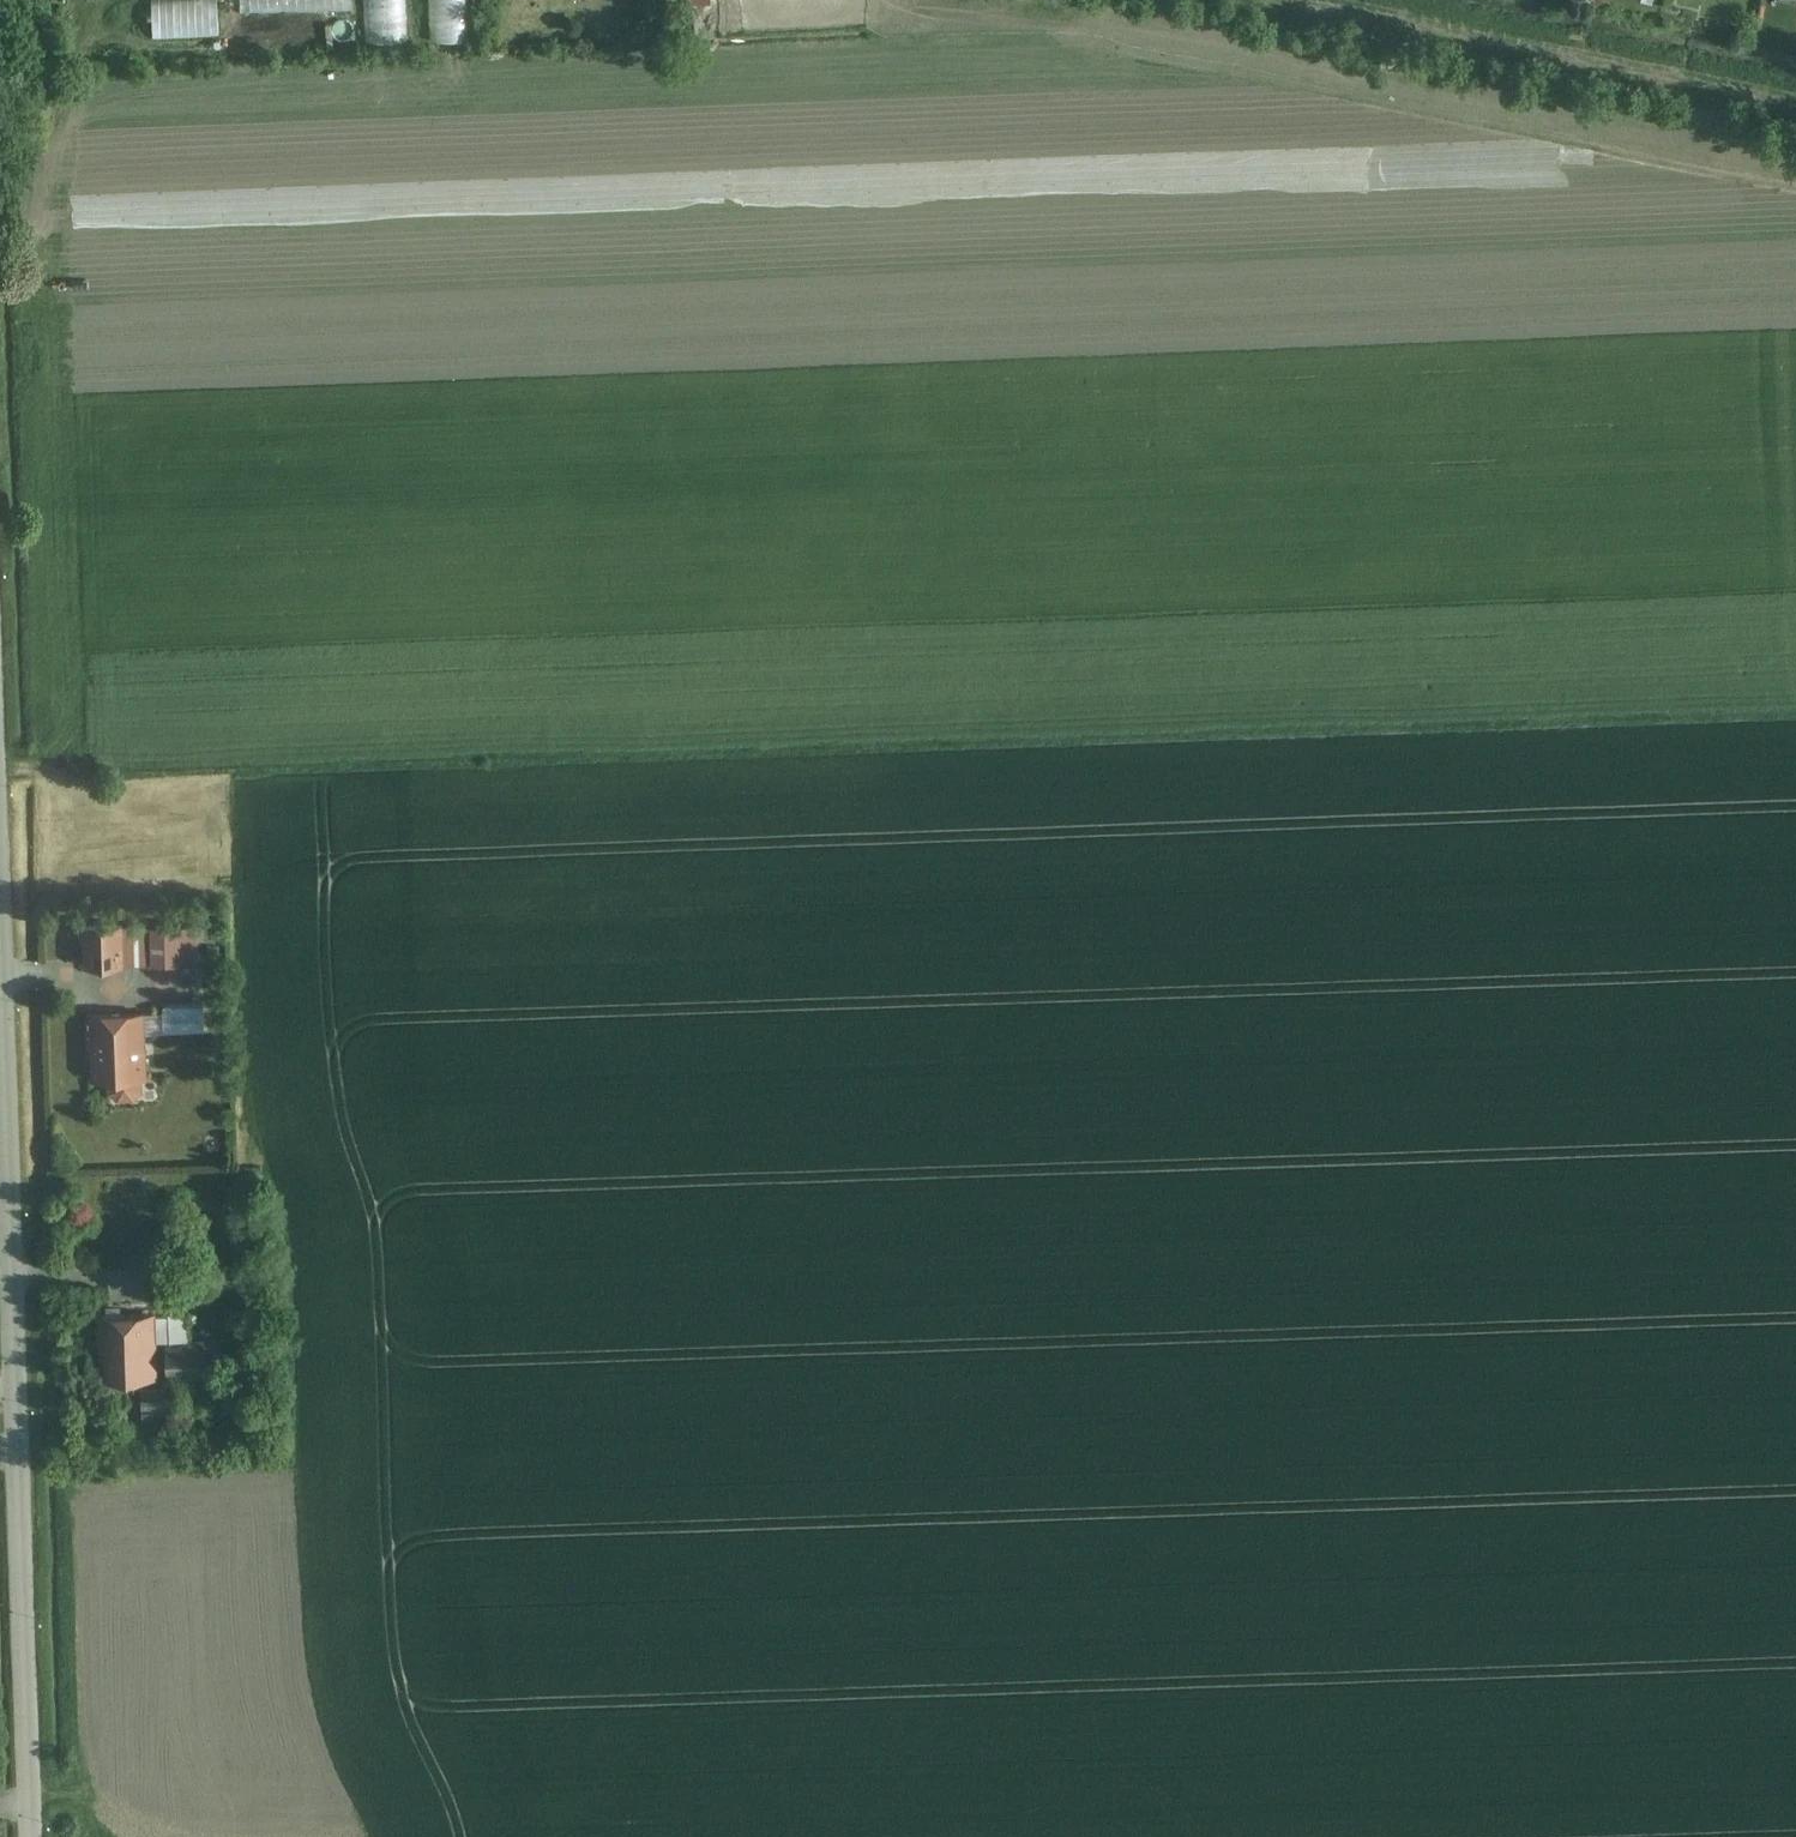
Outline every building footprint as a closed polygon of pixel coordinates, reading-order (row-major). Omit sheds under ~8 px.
[(157,37),(223,33),(221,0),(155,0),(157,37)] [(357,0),(243,0),(244,12),(357,6),(357,0)] [(410,38),(409,0),(368,0),(370,40),(410,38)] [(433,37),(472,37),(472,0),(432,0),(433,37)] [(83,929),(84,966),(194,964),(193,927),(83,929)] [(154,1008),(93,1011),(96,1082),(108,1081),(109,1096),(147,1095),(145,1034),(156,1033),(154,1008)] [(189,1316),(100,1317),(100,1382),(217,1380),(217,1342),(189,1342),(189,1316)]
